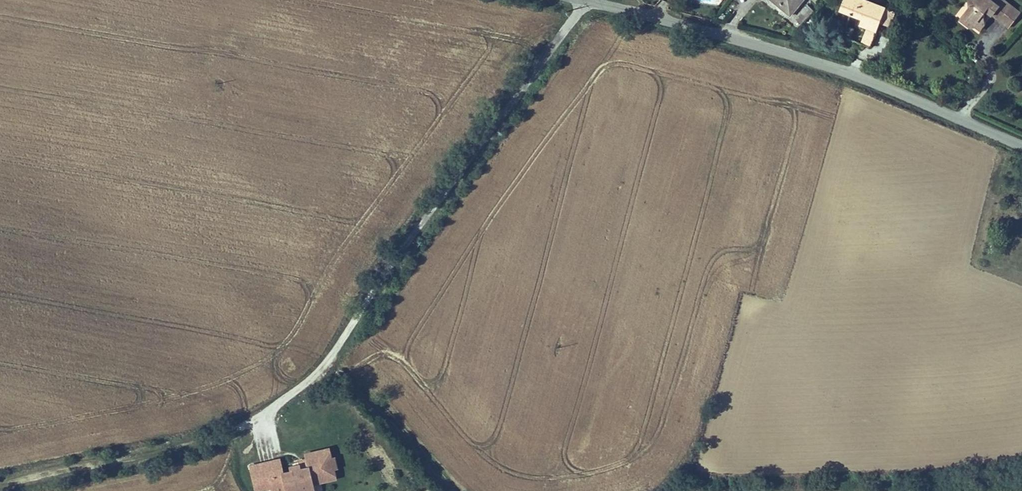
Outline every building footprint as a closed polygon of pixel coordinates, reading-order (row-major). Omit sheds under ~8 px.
[(800,10),(808,0),(788,0),(800,10)] [(893,0),(856,0),(855,2),(878,12),(874,19),(889,26),(900,3),(893,0)] [(997,11),(1000,7),(1021,22),(1021,0),(1014,0),(1012,2),(1010,0),(981,0),(982,5),(975,14),(989,24),(995,28),(998,23),(997,11)] [(790,21),(797,28),(814,12),(806,5),(790,21)] [(989,24),(975,14),(972,17),(983,25),(989,24)] [(889,26),(874,19),(867,34),(882,41),(889,26)] [(347,486),(344,476),(347,476),(344,466),(341,467),(339,457),(316,464),(319,476),(310,478),(309,474),(301,476),(302,481),(294,483),(290,470),(261,478),(265,490),(329,490),(347,486)]
